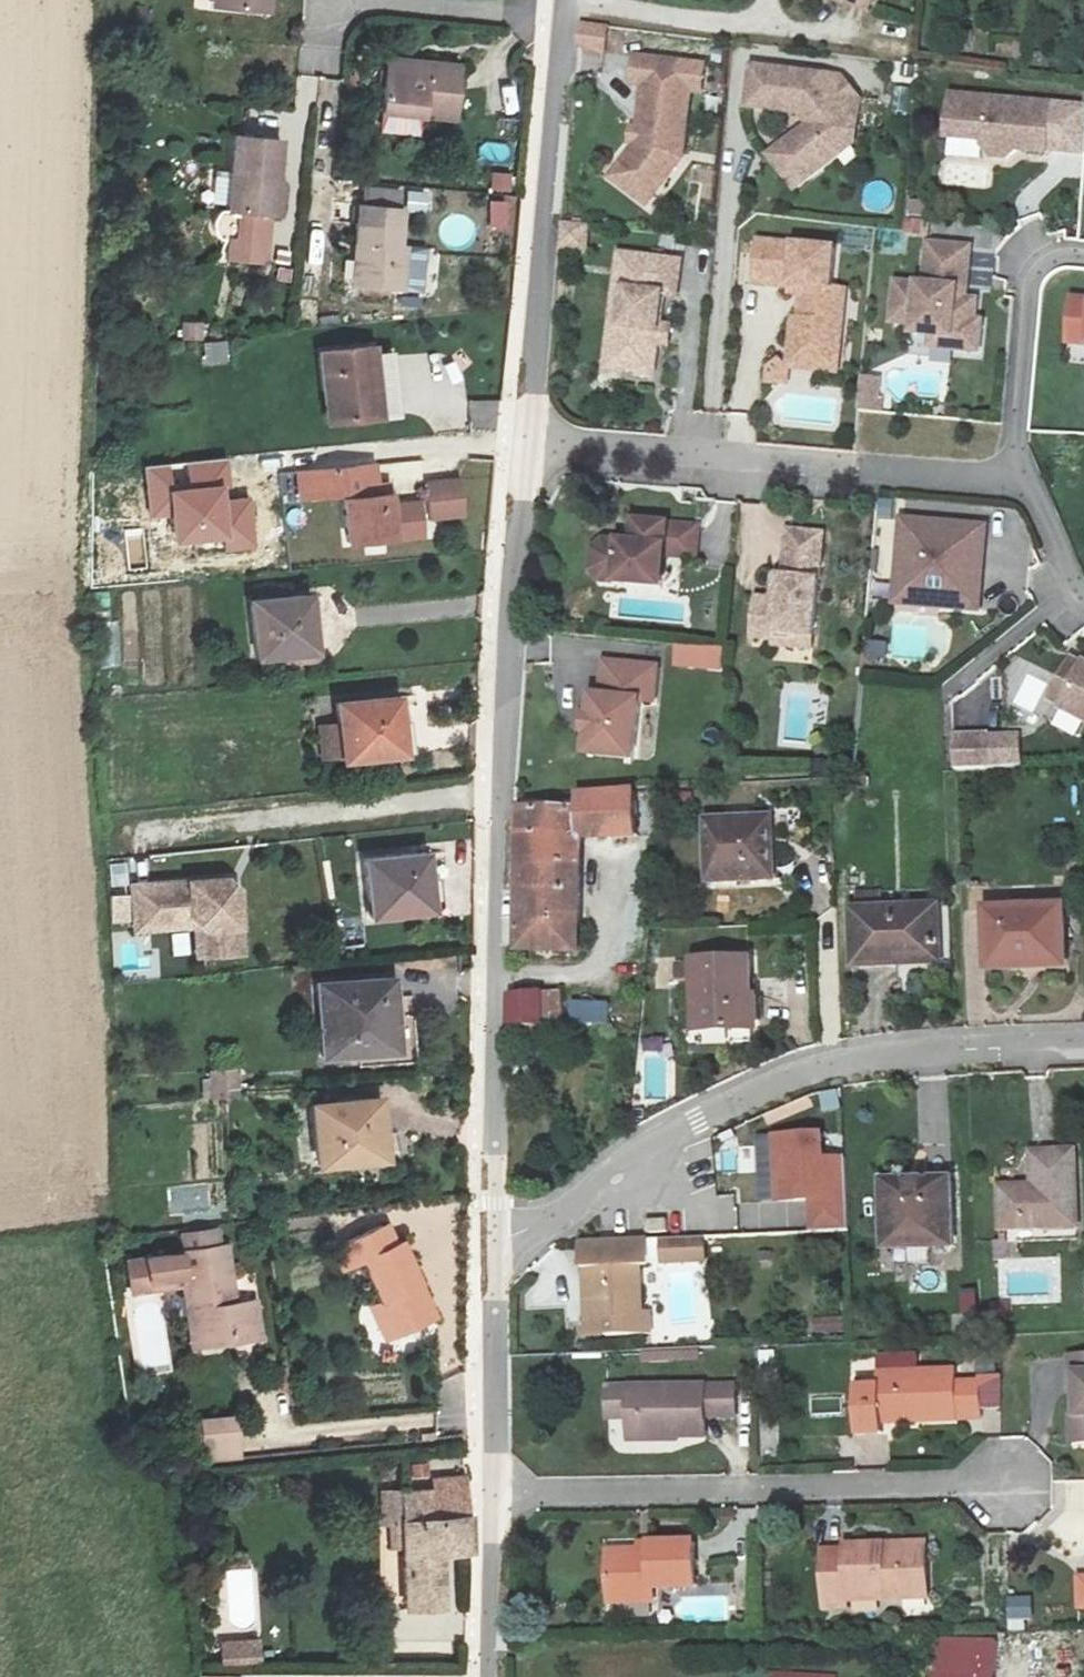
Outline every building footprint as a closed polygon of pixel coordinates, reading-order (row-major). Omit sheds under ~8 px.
[(212,11),(269,16),(270,0),(212,0),(212,11)] [(866,10),(870,0),(842,0),(866,10)] [(583,15),(581,38),(604,46),(606,19),(583,15)] [(704,65),(636,57),(633,84),(643,85),(637,134),(642,135),(641,146),(635,145),(619,167),(654,194),(672,171),(670,169),(682,152),(690,91),(700,93),(704,65)] [(463,70),(387,61),(380,119),(457,127),(463,70)] [(841,83),(751,71),(747,106),(769,137),(799,114),(808,125),(768,156),(795,190),(853,146),(859,100),(841,83)] [(1055,103),(947,95),(943,146),(982,149),(983,155),(991,162),(1011,164),(1017,156),(1052,159),(1055,103)] [(284,144),(235,137),(227,216),(279,221),(284,183),(278,182),(284,144)] [(654,194),(619,167),(610,178),(646,206),(654,194)] [(493,172),(491,191),(512,193),(514,174),(493,172)] [(428,212),(427,191),(407,192),(409,214),(428,212)] [(491,229),(509,229),(509,201),(491,201),(491,229)] [(405,211),(357,209),(352,288),(405,294),(409,251),(401,249),(405,211)] [(833,249),(758,241),(753,284),(800,288),(797,320),(791,319),(788,347),(820,351),(818,370),(834,371),(842,291),(828,289),(833,249)] [(964,293),(968,251),(926,247),(922,288),(894,285),(890,325),(913,327),(912,337),(928,339),(951,341),(954,341),(952,352),(976,355),(979,324),(972,324),(974,304),(963,303),(955,302),(956,292),(964,293)] [(679,261),(619,253),(605,360),(653,366),(662,295),(675,297),(679,261)] [(963,303),(964,293),(956,292),(955,302),(963,303)] [(1070,302),(1065,346),(1083,348),(1083,304),(1070,302)] [(205,341),(206,324),(183,323),(182,341),(205,341)] [(952,352),(954,341),(951,341),(928,339),(927,350),(952,352)] [(205,366),(228,364),(227,342),(203,344),(205,366)] [(375,347),(318,353),(328,427),(396,415),(389,360),(376,361),(375,347)] [(653,366),(605,360),(604,368),(652,374),(653,366)] [(866,380),(865,414),(883,414),(884,380),(866,380)] [(373,464),(297,474),(300,501),(343,496),(349,544),(423,536),(419,504),(391,507),(390,490),(377,492),(373,464)] [(428,522),(466,519),(463,478),(425,481),(428,522)] [(695,525),(630,519),(628,541),(600,538),(589,547),(587,571),(596,582),(624,584),(625,572),(658,575),(660,555),(692,558),(695,525)] [(974,613),(982,530),(900,523),(894,586),(938,590),(936,609),(974,613)] [(819,534),(784,530),(780,577),(777,577),(774,600),(753,598),(749,637),(772,639),(773,633),(810,637),(819,534)] [(658,575),(625,572),(624,584),(657,587),(658,575)] [(936,609),(938,590),(894,586),(892,606),(936,609)] [(309,597),(253,603),(258,659),(286,657),(288,665),(316,663),(321,655),(317,604),(311,604),(309,597)] [(121,667),(120,621),(99,622),(101,668),(121,667)] [(773,633),(772,639),(772,645),(809,649),(810,637),(773,633)] [(728,673),(729,651),(677,649),(676,671),(728,673)] [(1073,656),(1044,708),(1083,728),(1083,661),(1073,656)] [(653,666),(600,660),(596,696),(588,695),(586,717),(593,717),(592,733),(585,732),(583,754),(630,758),(635,701),(649,702),(653,666)] [(1054,678),(1033,667),(1014,706),(1035,717),(1054,678)] [(399,697),(337,706),(343,765),(407,757),(399,697)] [(1026,733),(956,736),(957,774),(1027,771),(1026,733)] [(578,840),(635,841),(635,793),(580,795),(579,810),(523,809),(522,949),(580,951),(578,840)] [(763,824),(708,826),(709,889),(774,887),(774,865),(766,865),(763,824)] [(428,853),(363,861),(369,921),(434,912),(428,853)] [(249,866),(155,875),(160,921),(214,915),(220,920),(223,949),(268,945),(261,876),(249,866)] [(934,914),(854,917),(855,975),(899,974),(900,963),(934,960),(934,914)] [(1064,917),(990,919),(990,978),(1067,975),(1064,917)] [(356,927),(340,930),(343,951),(360,948),(356,927)] [(749,962),(695,963),(694,984),(702,984),(702,1034),(750,1033),(751,997),(749,962)] [(394,978),(316,985),(322,1060),(401,1054),(394,978)] [(537,991),(514,995),(515,1013),(517,1037),(537,1037),(538,1022),(569,1019),(565,986),(537,991)] [(239,1069),(226,1071),(227,1096),(241,1091),(239,1069)] [(653,1070),(653,1095),(667,1095),(667,1070),(653,1070)] [(379,1097),(310,1106),(317,1170),(388,1160),(379,1097)] [(854,1235),(851,1159),(832,1160),(831,1134),(758,1138),(761,1208),(812,1206),(813,1237),(854,1235)] [(1042,1154),(1042,1188),(1008,1189),(1010,1231),(1083,1228),(1083,1189),(1083,1154),(1042,1154)] [(955,1171),(889,1174),(891,1249),(958,1247),(955,1171)] [(708,1217),(693,1217),(694,1234),(709,1235),(708,1217)] [(401,1242),(391,1245),(382,1227),(336,1247),(345,1266),(362,1259),(381,1303),(367,1310),(384,1343),(436,1319),(401,1242)] [(150,1281),(182,1276),(192,1349),(262,1337),(257,1302),(239,1303),(229,1247),(178,1254),(147,1258),(150,1281)] [(638,1265),(591,1265),(593,1320),(640,1319),(638,1265)] [(962,1294),(966,1320),(983,1317),(979,1291),(962,1294)] [(1071,1375),(1077,1376),(1078,1397),(1078,1419),(1072,1419),(1074,1447),(1083,1447),(1083,1355),(1070,1355),(1071,1375)] [(914,1374),(877,1376),(878,1389),(855,1391),(856,1436),(879,1436),(880,1419),(914,1418),(915,1424),(952,1424),(952,1381),(915,1381),(914,1374)] [(698,1390),(624,1393),(626,1444),(700,1441),(698,1390)] [(845,1417),(844,1398),(814,1400),(815,1419),(845,1417)] [(200,1463),(242,1461),(240,1418),(198,1420),(200,1463)] [(441,1554),(471,1551),(467,1484),(467,1476),(433,1481),(434,1491),(401,1494),(403,1609),(442,1608),(441,1554)] [(628,1541),(627,1549),(638,1551),(639,1542),(628,1541)] [(595,1594),(638,1596),(637,1588),(683,1589),(684,1543),(639,1542),(638,1551),(627,1549),(596,1548),(595,1594)] [(816,1609),(839,1609),(839,1602),(873,1602),(871,1609),(918,1609),(918,1562),(881,1562),(880,1553),(840,1553),(839,1561),(816,1561),(816,1609)] [(918,1553),(880,1553),(881,1562),(918,1562),(918,1553)] [(638,1596),(595,1594),(594,1602),(638,1603),(638,1596)] [(932,1637),(932,1674),(971,1675),(971,1637),(932,1637)] [(220,1640),(221,1667),(263,1665),(262,1638),(220,1640)]
